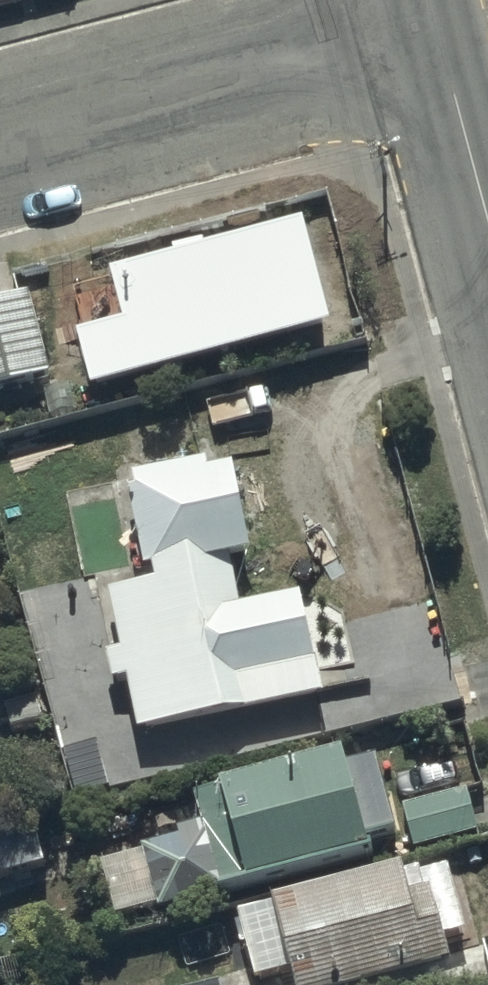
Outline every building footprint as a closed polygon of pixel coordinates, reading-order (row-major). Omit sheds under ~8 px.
[(254,234),(137,262),(160,362),(204,352),(206,359),(309,335),(293,268),(263,275),(254,234)] [(0,304),(0,387),(51,375),(33,296),(0,304)] [(202,460),(120,479),(141,568),(151,565),(155,582),(106,593),(119,648),(102,652),(109,682),(124,678),(138,735),(320,693),(297,595),(241,608),(229,557),(249,553),(229,466),(205,472),(202,460)] [(199,827),(97,853),(113,919),(366,856),(362,841),(394,833),(376,759),(341,768),(337,752),(190,788),(199,827)] [(468,790),(400,805),(410,848),(477,833),(468,790)] [(0,835),(0,876),(42,863),(30,825),(0,835)] [(271,900),(291,984),(364,984),(448,965),(442,939),(463,934),(448,870),(420,876),(423,889),(405,893),(399,870),(271,900)]
